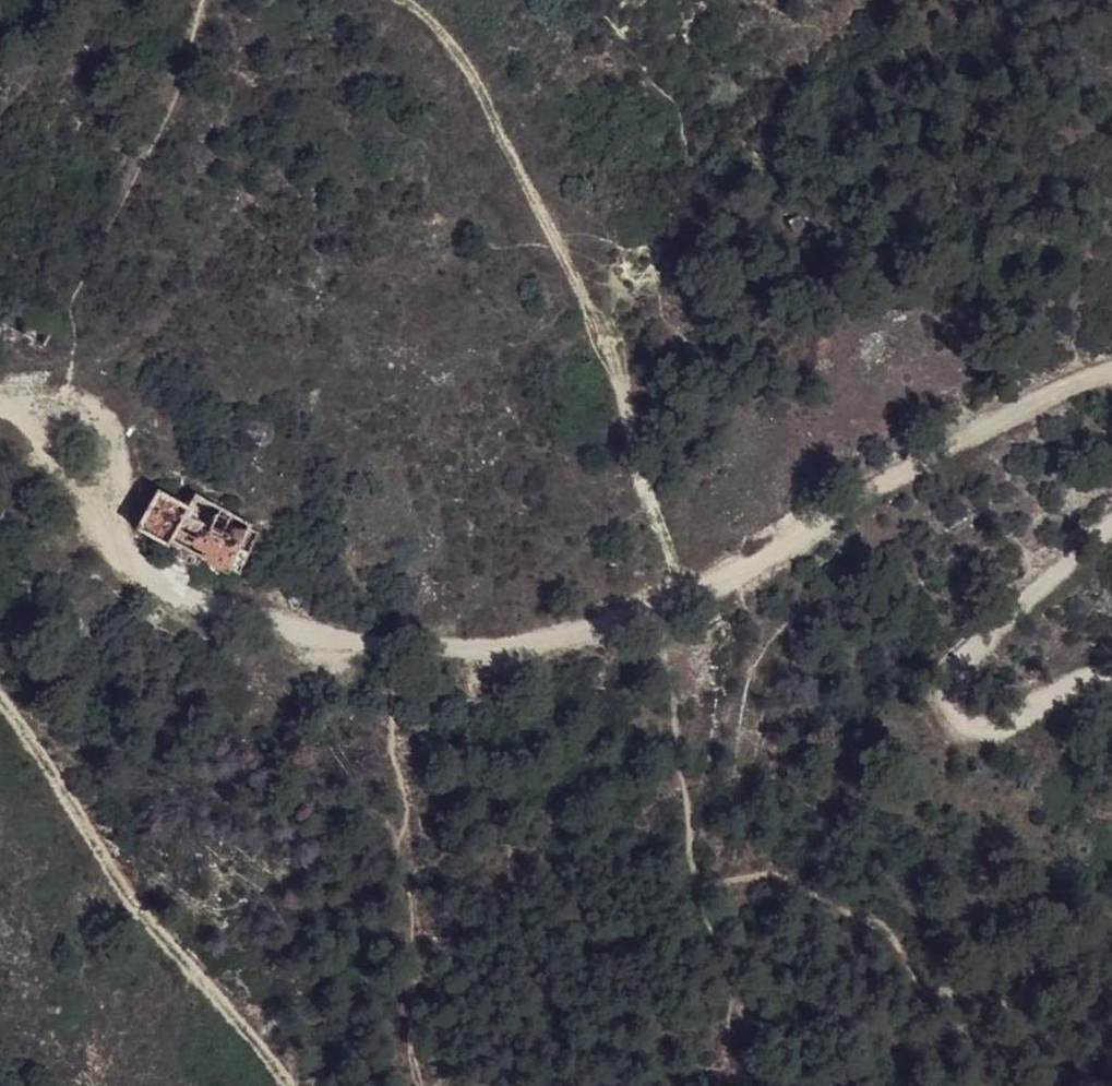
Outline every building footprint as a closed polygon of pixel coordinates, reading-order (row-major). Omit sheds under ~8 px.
[(261,444),(263,425),(243,420),(240,441),(261,444)] [(231,587),(254,538),(197,506),(188,521),(161,507),(140,545),(170,562),(173,557),(231,587)]
